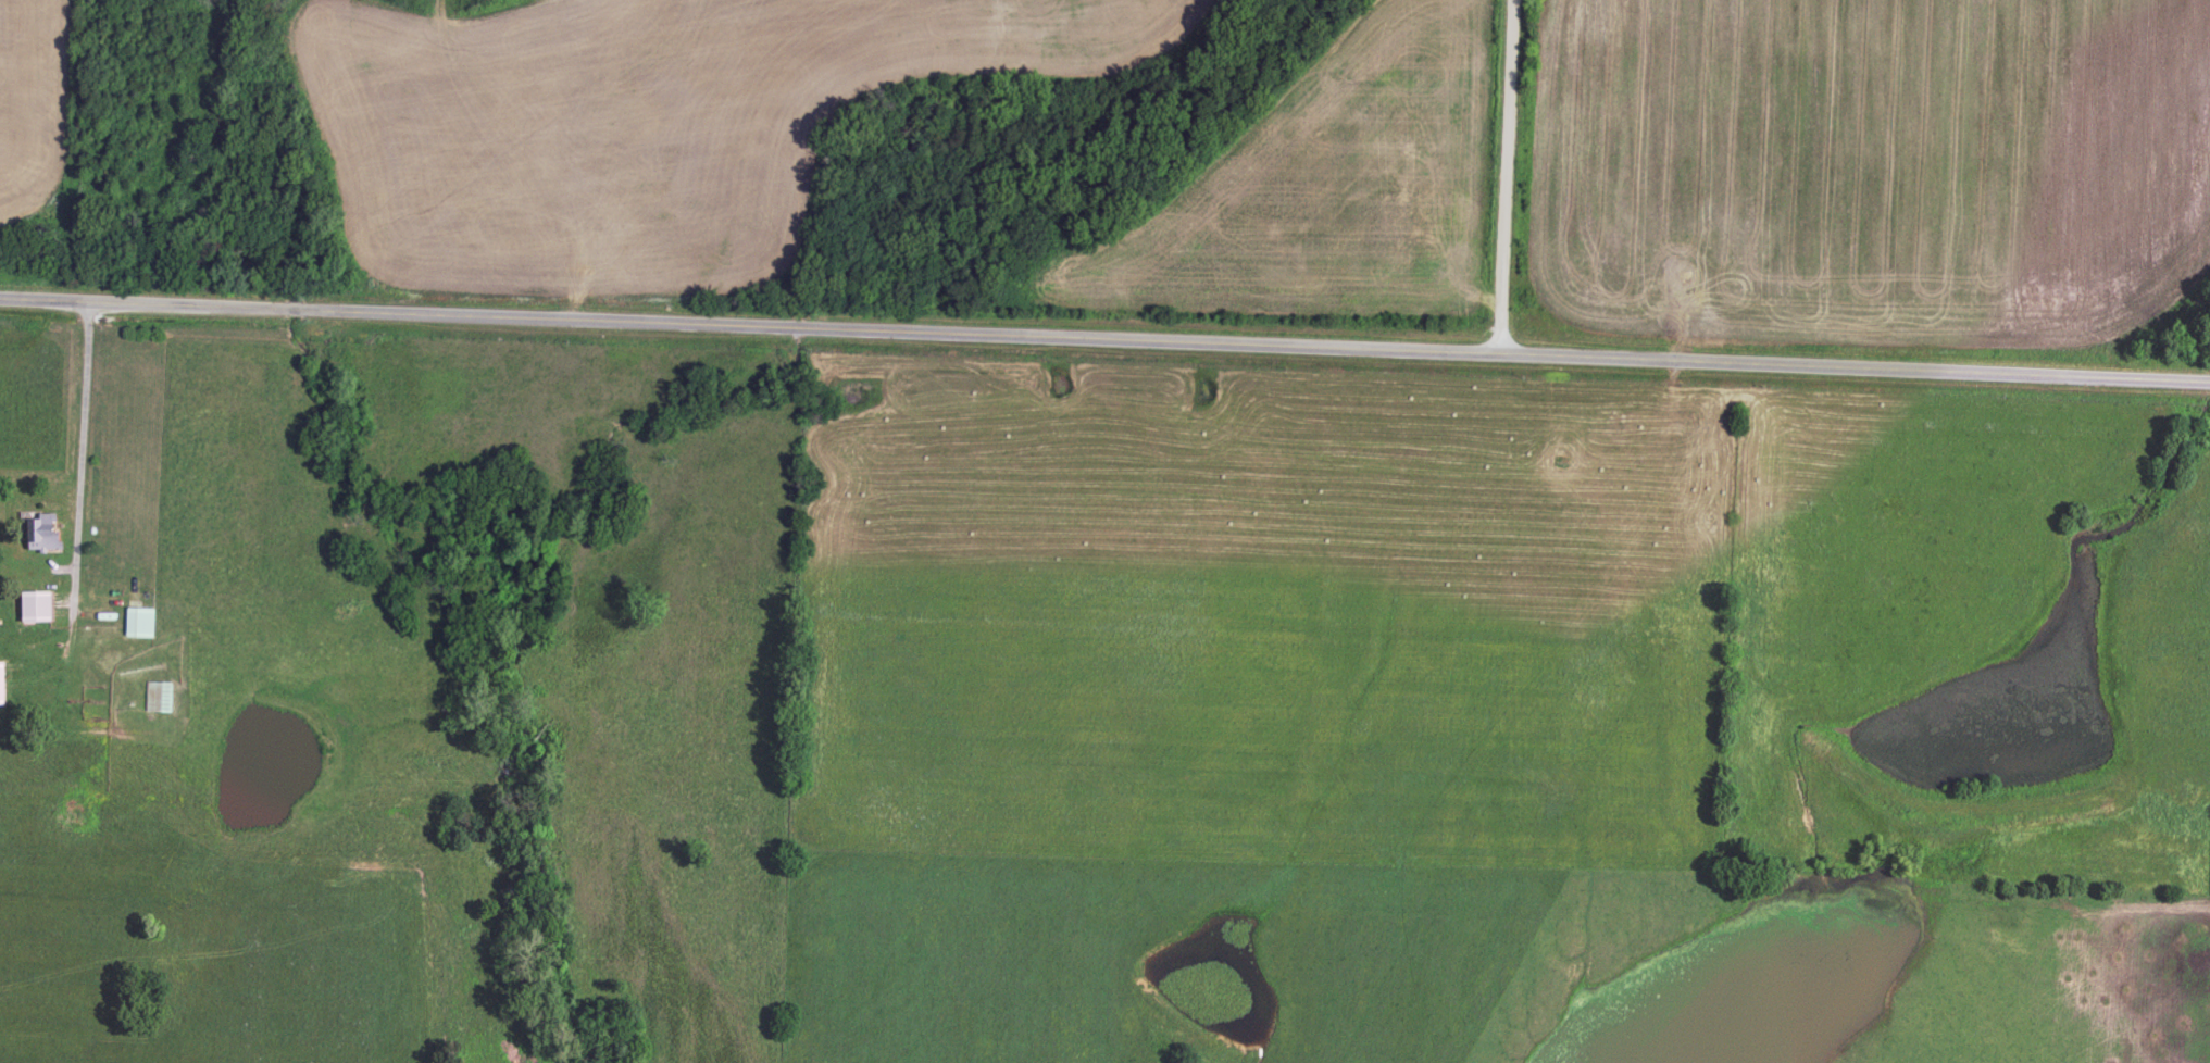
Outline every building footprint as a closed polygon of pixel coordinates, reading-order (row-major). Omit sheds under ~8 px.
[(19,588),(20,618),(49,617),(48,588),(19,588)]
